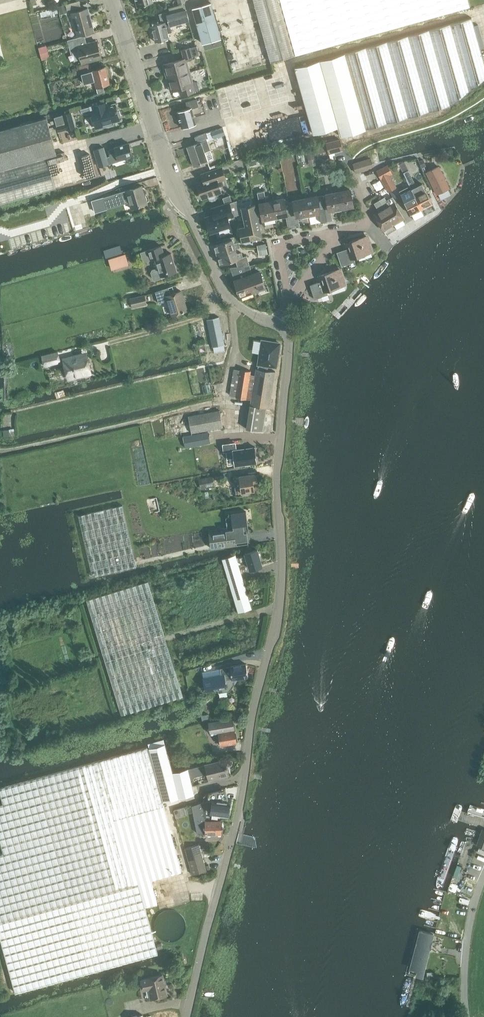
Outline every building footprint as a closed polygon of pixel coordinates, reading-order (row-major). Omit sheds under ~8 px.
[(66,4),(67,9),(80,6),(79,0),(66,4)] [(270,61),(295,55),(279,0),(253,0),(270,61)] [(295,55),(469,6),(468,0),(279,0),(295,55)] [(192,7),(202,43),(221,38),(211,2),(192,7)] [(163,23),(152,26),(156,41),(169,37),(167,32),(172,31),(170,24),(189,18),(186,9),(184,3),(169,8),(170,13),(167,14),(166,12),(160,13),(163,23)] [(67,11),(67,9),(66,4),(58,6),(60,13),(67,11)] [(87,8),(72,12),(78,36),(94,31),(87,8)] [(368,128),(450,105),(483,79),(483,62),(471,17),(429,30),(348,52),(368,128)] [(82,37),(68,41),(71,53),(79,51),(83,63),(102,58),(101,56),(102,55),(101,51),(100,50),(97,41),(84,44),(82,37)] [(46,45),(38,47),(40,53),(48,51),(46,45)] [(184,58),(164,64),(168,78),(189,72),(186,61),(191,59),(192,58),(192,56),(199,54),(196,45),(182,50),(184,58)] [(348,52),(294,67),(312,133),(337,126),(340,136),(344,135),(368,128),(348,52)] [(105,66),(92,71),(90,62),(79,65),(84,83),(94,80),(98,94),(105,91),(104,86),(111,84),(105,66)] [(192,82),(189,72),(168,78),(171,91),(181,88),(183,94),(181,94),(181,95),(194,91),(199,89),(197,83),(195,81),(192,82)] [(181,128),(195,124),(190,107),(197,105),(195,99),(184,102),(186,108),(176,111),(181,128)] [(106,101),(81,107),(81,110),(85,112),(92,110),(96,127),(113,122),(112,120),(119,118),(119,116),(120,115),(119,110),(118,110),(117,109),(115,102),(107,104),(106,103),(105,101),(106,101)] [(62,114),(66,130),(76,127),(71,112),(62,114)] [(47,157),(56,154),(46,118),(0,131),(0,170),(47,157)] [(207,139),(186,146),(189,157),(210,150),(207,139)] [(342,150),(339,140),(325,143),(328,154),(330,159),(334,158),(332,153),(342,150)] [(115,148),(108,150),(110,155),(116,153),(118,160),(133,155),(129,143),(114,147),(115,148)] [(326,151),(324,144),(314,147),(316,154),(326,151)] [(314,158),(312,146),(305,147),(308,160),(314,158)] [(98,167),(109,163),(104,147),(93,150),(98,167)] [(210,150),(189,157),(193,168),(209,162),(211,169),(226,164),(224,157),(216,160),(212,149),(210,150)] [(56,188),(47,157),(0,170),(0,203),(56,188)] [(373,165),(371,158),(360,161),(364,169),(368,168),(368,167),(373,165)] [(356,172),(364,169),(360,161),(353,163),(356,172)] [(404,161),(399,163),(403,172),(408,169),(404,161)] [(391,173),(387,165),(376,170),(387,191),(395,187),(389,174),(391,173)] [(437,166),(426,172),(436,194),(438,193),(440,198),(450,194),(447,188),(448,188),(437,166)] [(203,181),(197,183),(202,197),(208,195),(209,197),(211,198),(214,197),(215,195),(215,193),(221,191),(219,186),(223,184),(221,179),(226,178),(222,167),(206,172),(201,174),(203,181)] [(408,170),(403,173),(406,179),(410,187),(421,208),(431,203),(424,189),(422,183),(416,186),(408,170)] [(104,197),(92,200),(96,212),(107,208),(106,204),(128,198),(131,208),(147,203),(147,202),(147,200),(146,196),(145,196),(142,185),(104,197)] [(410,187),(400,192),(411,214),(411,213),(414,219),(424,214),(421,208),(410,187)] [(259,204),(262,219),(274,217),(270,200),(266,200),(264,190),(257,192),(260,204),(259,204)] [(349,190),(338,192),(341,206),(352,204),(349,190)] [(341,206),(338,192),(321,195),(326,220),(332,219),(330,208),(341,206)] [(321,195),(304,198),(307,213),(308,216),(308,217),(319,215),(320,222),(326,220),(321,195)] [(384,196),(379,200),(393,224),(394,223),(397,228),(405,223),(402,218),(404,217),(395,203),(396,202),(392,196),(386,200),(384,196)] [(283,198),(270,200),(274,217),(285,215),(288,228),(293,227),(288,202),(283,203),(283,198)] [(299,226),(297,215),(307,213),(304,198),(288,202),(293,227),(299,226)] [(218,228),(230,224),(227,218),(227,216),(240,212),(237,199),(210,207),(212,214),(204,216),(209,232),(218,229),(218,228)] [(374,214),(383,230),(393,224),(379,200),(374,203),(379,211),(374,214)] [(255,203),(241,206),(244,220),(257,217),(255,203)] [(261,236),(257,217),(244,220),(245,225),(238,226),(241,240),(261,236)] [(227,239),(213,244),(216,254),(234,248),(233,243),(235,242),(233,236),(227,237),(227,239)] [(347,248),(337,252),(341,266),(355,261),(354,257),(371,251),(366,236),(345,242),(346,243),(348,242),(350,248),(348,249),(347,248)] [(266,243),(258,244),(260,255),(268,253),(266,243)] [(161,278),(161,276),(177,271),(171,252),(164,255),(161,245),(141,251),(144,261),(156,257),(159,267),(153,268),(152,271),(154,278),(157,279),(161,278)] [(236,253),(234,248),(216,254),(219,264),(234,259),(236,266),(243,264),(248,263),(245,255),(242,256),(240,252),(236,253)] [(128,262),(127,260),(125,253),(109,258),(112,267),(128,262)] [(248,263),(243,264),(244,272),(251,292),(264,287),(259,272),(252,274),(250,265),(248,265),(248,263)] [(229,267),(239,296),(251,292),(244,272),(243,264),(236,266),(229,267)] [(320,281),(310,284),(314,298),(328,294),(327,290),(344,284),(339,268),(339,269),(318,275),(319,276),(321,275),(323,281),(321,282),(320,281)] [(181,290),(171,294),(169,287),(155,291),(159,303),(166,300),(171,315),(187,310),(181,290)] [(147,301),(145,294),(130,298),(132,307),(145,304),(144,301),(147,301)] [(206,319),(211,346),(212,346),(214,353),(225,350),(224,344),(219,316),(206,319)] [(262,340),(258,364),(276,366),(280,342),(262,340)] [(42,355),(31,358),(34,368),(44,365),(45,369),(65,364),(68,378),(91,372),(86,355),(86,353),(72,356),(63,358),(64,360),(60,361),(58,351),(42,355)] [(233,367),(229,395),(235,397),(246,399),(250,399),(249,404),(250,404),(266,407),(269,407),(275,371),(267,370),(268,366),(258,364),(257,368),(256,368),(255,375),(254,374),(250,374),(251,371),(240,369),(233,367)] [(110,368),(97,371),(99,377),(111,374),(110,368)] [(262,431),(266,407),(250,404),(246,428),(262,431)] [(223,427),(219,409),(188,415),(191,433),(223,427)] [(208,431),(183,436),(185,447),(210,442),(208,431)] [(235,442),(223,444),(224,451),(232,450),(234,465),(257,462),(255,446),(236,449),(235,442)] [(233,476),(235,493),(254,490),(253,481),(257,480),(256,473),(233,476)] [(201,489),(215,487),(213,476),(199,478),(201,489)] [(78,515),(92,575),(137,565),(122,505),(78,515)] [(226,530),(207,532),(209,548),(235,544),(234,541),(246,539),(245,532),(242,532),(241,523),(246,523),(245,511),(230,513),(230,516),(231,525),(232,525),(233,529),(231,529),(226,530)] [(235,554),(221,558),(222,560),(238,612),(251,608),(238,564),(247,562),(249,569),(262,565),(257,548),(244,552),(245,555),(236,557),(235,554)] [(148,581),(86,599),(121,715),(183,696),(175,669),(149,582),(148,582),(148,581)] [(218,692),(227,691),(231,688),(233,683),(234,678),(248,676),(245,663),(230,666),(220,667),(221,674),(202,677),(204,691),(217,688),(218,692)] [(217,732),(220,745),(236,742),(232,717),(208,722),(210,734),(217,732)] [(149,747),(148,747),(162,801),(194,793),(190,777),(188,768),(173,771),(165,743),(149,747)] [(15,993),(158,953),(145,906),(157,904),(150,879),(182,871),(162,801),(148,747),(147,746),(0,786),(0,793),(3,803),(0,803),(0,842),(3,852),(0,853),(0,938),(15,993)] [(229,774),(225,759),(204,764),(188,768),(190,777),(207,773),(208,779),(229,774)] [(207,792),(203,796),(204,801),(206,801),(208,800),(208,799),(213,800),(211,813),(228,815),(229,801),(227,801),(228,798),(221,797),(220,789),(209,792),(207,792)] [(221,834),(221,820),(205,820),(204,803),(204,801),(192,805),(195,823),(197,833),(205,833),(205,834),(221,834)] [(199,843),(185,848),(192,874),(207,870),(199,843)] [(186,929),(186,926),(186,923),(185,920),(184,917),(182,915),(180,912),(177,911),(174,910),(171,909),(168,909),(165,910),(162,911),(160,913),(158,915),(156,917),(155,920),(154,923),(154,926),(154,929),(155,932),(157,935),(159,937),(161,939),(164,940),(167,941),(170,941),(173,941),(176,940),(179,939),(181,937),(183,934),(185,932),(186,929)] [(167,994),(162,974),(142,979),(144,986),(147,986),(150,998),(167,994)]
